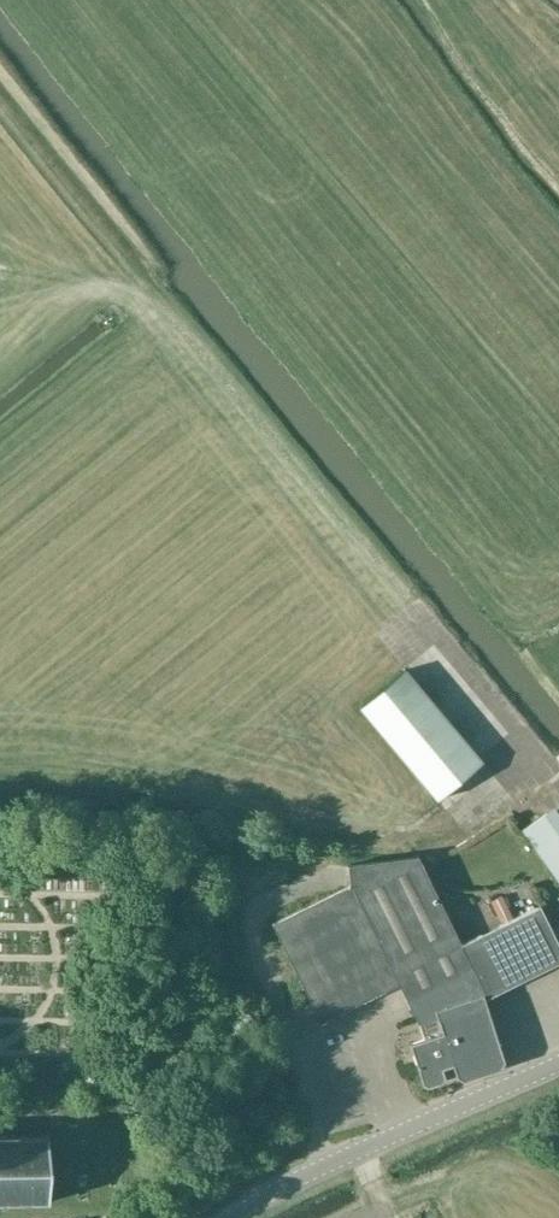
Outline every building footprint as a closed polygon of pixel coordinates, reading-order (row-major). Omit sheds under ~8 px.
[(405,671),(360,706),(436,797),(480,760),(405,671)] [(547,812),(523,829),(558,880),(558,823),(556,825),(547,812)] [(445,909),(417,855),(348,864),(350,886),(273,924),(321,1022),(400,984),(420,1024),(421,1024),(426,1039),(412,1044),(424,1083),(431,1086),(443,1082),(447,1075),(444,1068),(453,1064),(457,1076),(466,1080),(501,1069),(505,1060),(484,997),(487,996),(487,997),(558,962),(558,943),(552,929),(541,906),(515,919),(503,896),(491,902),(503,925),(462,945),(445,909)] [(50,1202),(49,1137),(0,1138),(0,1202),(50,1202)]
